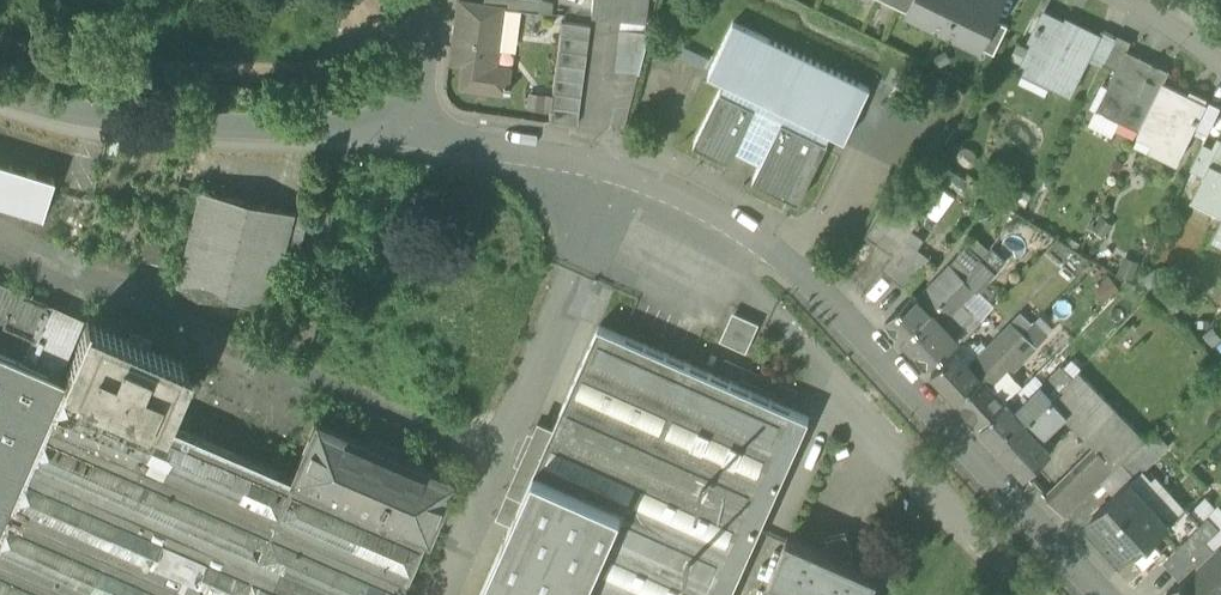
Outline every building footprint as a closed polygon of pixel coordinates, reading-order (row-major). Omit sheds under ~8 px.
[(451,62),(461,63),(493,68),(494,66),(496,48),(502,7),(502,6),(483,3),(459,0),(451,62)] [(537,12),(538,0),(484,0),(483,3),(502,6),(502,7),(515,9),(537,12)] [(647,0),(592,0),(591,14),(645,20),(647,0)] [(907,11),(912,0),(884,0),(907,11)] [(981,47),(995,19),(1004,0),(912,0),(907,11),(909,12),(911,7),(934,18),(932,23),(956,35),(959,30),(982,41),(980,46),(981,47)] [(515,9),(502,7),(496,48),(509,50),(515,9)] [(1023,72),(1071,96),(1089,58),(1101,35),(1099,35),(1079,24),(1077,28),(1044,12),(1030,41),(1036,44),(1023,72)] [(981,47),(994,53),(1008,25),(995,19),(981,47)] [(549,120),(578,124),(591,25),(562,21),(552,95),(550,112),(549,120)] [(754,179),(800,201),(829,141),(827,141),(832,132),(846,139),(871,89),(734,22),(709,72),(726,81),(722,90),(721,89),(695,142),(730,159),(734,151),(761,164),(754,179)] [(616,70),(639,73),(650,31),(622,27),(616,70)] [(1102,65),(1104,62),(1117,36),(1102,29),(1099,35),(1101,35),(1089,58),(1102,65)] [(1118,34),(1117,36),(1104,62),(1117,68),(1127,48),(1127,49),(1128,48),(1132,41),(1118,34)] [(1123,113),(1143,123),(1164,81),(1170,69),(1154,62),(1151,66),(1140,60),(1142,56),(1127,49),(1127,48),(1117,68),(1097,109),(1120,120),(1123,113)] [(1154,62),(1142,56),(1140,60),(1151,66),(1154,62)] [(505,67),(494,66),(493,68),(461,63),(458,85),(501,91),(505,92),(506,85),(502,85),(505,67)] [(1205,102),(1164,81),(1143,123),(1142,126),(1157,133),(1153,142),(1149,149),(1177,163),(1195,127),(1207,102),(1205,102)] [(525,108),(550,112),(552,95),(527,91),(525,108)] [(1195,127),(1208,134),(1220,107),(1206,100),(1205,102),(1207,102),(1195,127)] [(1120,120),(1097,109),(1089,124),(1112,135),(1120,120)] [(1140,129),(1142,126),(1143,123),(1123,113),(1120,120),(1140,129)] [(1142,126),(1140,129),(1137,135),(1153,142),(1157,133),(1142,126)] [(1220,213),(1220,140),(1217,148),(1204,175),(1192,198),(1220,213)] [(1190,168),(1204,175),(1217,148),(1203,141),(1190,168)] [(41,217),(53,178),(0,161),(0,204),(41,217)] [(931,174),(944,181),(950,170),(937,163),(931,174)] [(943,188),(925,212),(938,221),(956,197),(943,188)] [(175,284),(244,301),(269,307),(277,274),(292,212),(198,190),(175,284)] [(881,212),(894,220),(901,209),(889,200),(881,212)] [(878,246),(893,255),(904,241),(911,232),(919,220),(901,209),(894,220),(878,246)] [(307,216),(292,212),(277,274),(292,278),(307,216)] [(865,238),(878,246),(894,220),(881,212),(865,238)] [(911,232),(904,241),(915,250),(923,240),(911,232)] [(1216,232),(1211,242),(1220,247),(1220,234),(1216,232)] [(976,236),(966,247),(980,259),(981,257),(989,248),(976,236)] [(930,260),(915,250),(904,241),(893,255),(882,271),(908,290),(930,260)] [(989,248),(981,257),(996,272),(1007,260),(991,246),(989,248)] [(964,278),(965,279),(966,277),(980,260),(980,259),(966,247),(951,265),(964,278)] [(1140,262),(1123,256),(1116,274),(1133,280),(1140,262)] [(966,277),(965,279),(975,288),(978,291),(980,290),(997,272),(996,272),(981,257),(980,259),(980,260),(966,277)] [(921,302),(930,312),(940,303),(952,290),(953,290),(964,278),(951,265),(923,295),(925,297),(921,302)] [(1118,289),(1108,276),(1101,281),(1102,283),(1094,289),(1103,301),(1118,289)] [(953,290),(963,300),(975,288),(965,279),(964,278),(953,290)] [(0,282),(0,350),(22,360),(47,302),(0,282)] [(975,288),(963,300),(982,318),(995,304),(980,290),(978,291),(975,288)] [(941,303),(951,313),(963,300),(953,290),(952,290),(940,303),(941,303)] [(885,323),(902,341),(931,313),(930,312),(921,302),(918,299),(913,294),(885,323)] [(938,319),(937,320),(957,341),(959,344),(982,319),(982,318),(963,300),(951,313),(946,318),(938,319)] [(270,307),(269,307),(244,301),(240,316),(264,327),(265,327),(267,317),(270,307)] [(87,320),(47,302),(22,360),(62,378),(87,320)] [(941,303),(940,303),(930,312),(931,313),(937,320),(938,319),(946,318),(951,313),(941,303)] [(751,326),(740,349),(746,352),(759,324),(733,312),(720,340),(726,343),(737,320),(751,326)] [(937,320),(931,313),(902,341),(927,369),(957,341),(937,320)] [(282,321),(267,317),(265,327),(264,327),(260,341),(276,348),(282,321)] [(994,337),(1006,349),(1022,332),(1026,329),(1014,317),(994,337)] [(1026,329),(1022,332),(1037,346),(1049,333),(1035,319),(1026,329)] [(87,320),(62,378),(61,379),(159,422),(160,420),(185,363),(87,320)] [(726,343),(740,349),(751,326),(737,320),(726,343)] [(809,418),(599,326),(535,470),(626,510),(626,511),(588,594),(730,594),(809,418)] [(1017,358),(1007,369),(1012,374),(1038,348),(1037,346),(1022,332),(1006,349),(1017,358)] [(978,354),(989,366),(1006,349),(994,337),(987,346),(978,354)] [(956,350),(969,364),(978,354),(987,346),(982,341),(978,345),(974,341),(962,345),(956,350)] [(989,366),(980,376),(990,386),(1007,369),(1017,358),(1006,349),(989,366)] [(293,479),(289,478),(290,477),(278,472),(160,420),(159,422),(61,379),(62,378),(22,360),(0,350),(0,594),(242,594),(293,479)] [(957,400),(980,376),(969,364),(956,350),(931,373),(957,400)] [(989,366),(978,354),(969,364),(980,376),(989,366)] [(1061,365),(1041,386),(1051,396),(1072,376),(1061,365)] [(990,386),(1005,403),(1024,385),(1012,374),(1007,369),(990,386)] [(1064,416),(1083,434),(1112,406),(1078,371),(1052,398),(1067,413),(1064,416)] [(958,401),(981,427),(1005,403),(990,386),(980,376),(957,400),(957,401),(958,401)] [(1024,385),(1005,403),(1009,406),(1014,412),(1041,386),(1032,376),(1024,385)] [(1041,386),(1014,412),(1024,422),(1051,396),(1041,386)] [(1051,396),(1024,422),(1040,439),(1044,435),(1064,416),(1067,413),(1052,398),(1051,396)] [(981,427),(985,431),(1009,406),(1005,403),(981,427),(982,427),(981,427)] [(1000,447),(1024,422),(1014,412),(1009,406),(985,431),(1000,447)] [(1144,439),(1112,406),(1083,434),(1095,447),(1096,446),(1116,466),(1120,462),(1144,439)] [(314,421),(290,477),(289,478),(293,479),(425,537),(450,480),(396,457),(366,443),(314,421)] [(1055,446),(1044,435),(1040,439),(1024,422),(1000,447),(999,447),(1025,475),(1055,446)] [(1154,429),(1144,439),(1159,453),(1169,444),(1154,429)] [(366,443),(396,457),(401,445),(371,431),(366,443)] [(1120,462),(1134,477),(1143,469),(1159,453),(1144,439),(1120,462)] [(1045,495),(1065,516),(1101,481),(1116,466),(1096,446),(1095,447),(1045,495)] [(1134,477),(1120,462),(1116,466),(1101,481),(1115,496),(1129,483),(1134,477)] [(1134,477),(1129,483),(1167,524),(1185,507),(1156,475),(1152,478),(1143,469),(1134,477)] [(479,594),(588,594),(626,511),(534,471),(479,594)] [(293,479),(242,594),(399,594),(425,537),(293,479)] [(1092,517),(1125,552),(1142,536),(1148,542),(1161,530),(1162,529),(1167,524),(1129,483),(1115,496),(1092,517)] [(1204,495),(1190,509),(1201,522),(1208,514),(1216,506),(1204,495)] [(1208,514),(1220,528),(1206,541),(1220,555),(1220,554),(1220,507),(1218,504),(1216,506),(1208,514)] [(1162,529),(1176,547),(1201,522),(1190,509),(1187,506),(1185,507),(1167,524),(1162,529)] [(1208,514),(1201,522),(1176,547),(1171,552),(1182,564),(1185,560),(1184,559),(1205,539),(1206,541),(1220,528),(1208,514)] [(768,582),(798,594),(871,594),(879,576),(853,565),(850,552),(835,557),(788,536),(768,582)] [(1193,569),(1195,568),(1220,594),(1220,557),(1220,555),(1206,541),(1205,539),(1184,559),(1185,560),(1193,569)] [(1195,568),(1193,569),(1167,593),(1168,594),(1220,594),(1195,568)] [(768,582),(763,594),(798,594),(768,582)]
